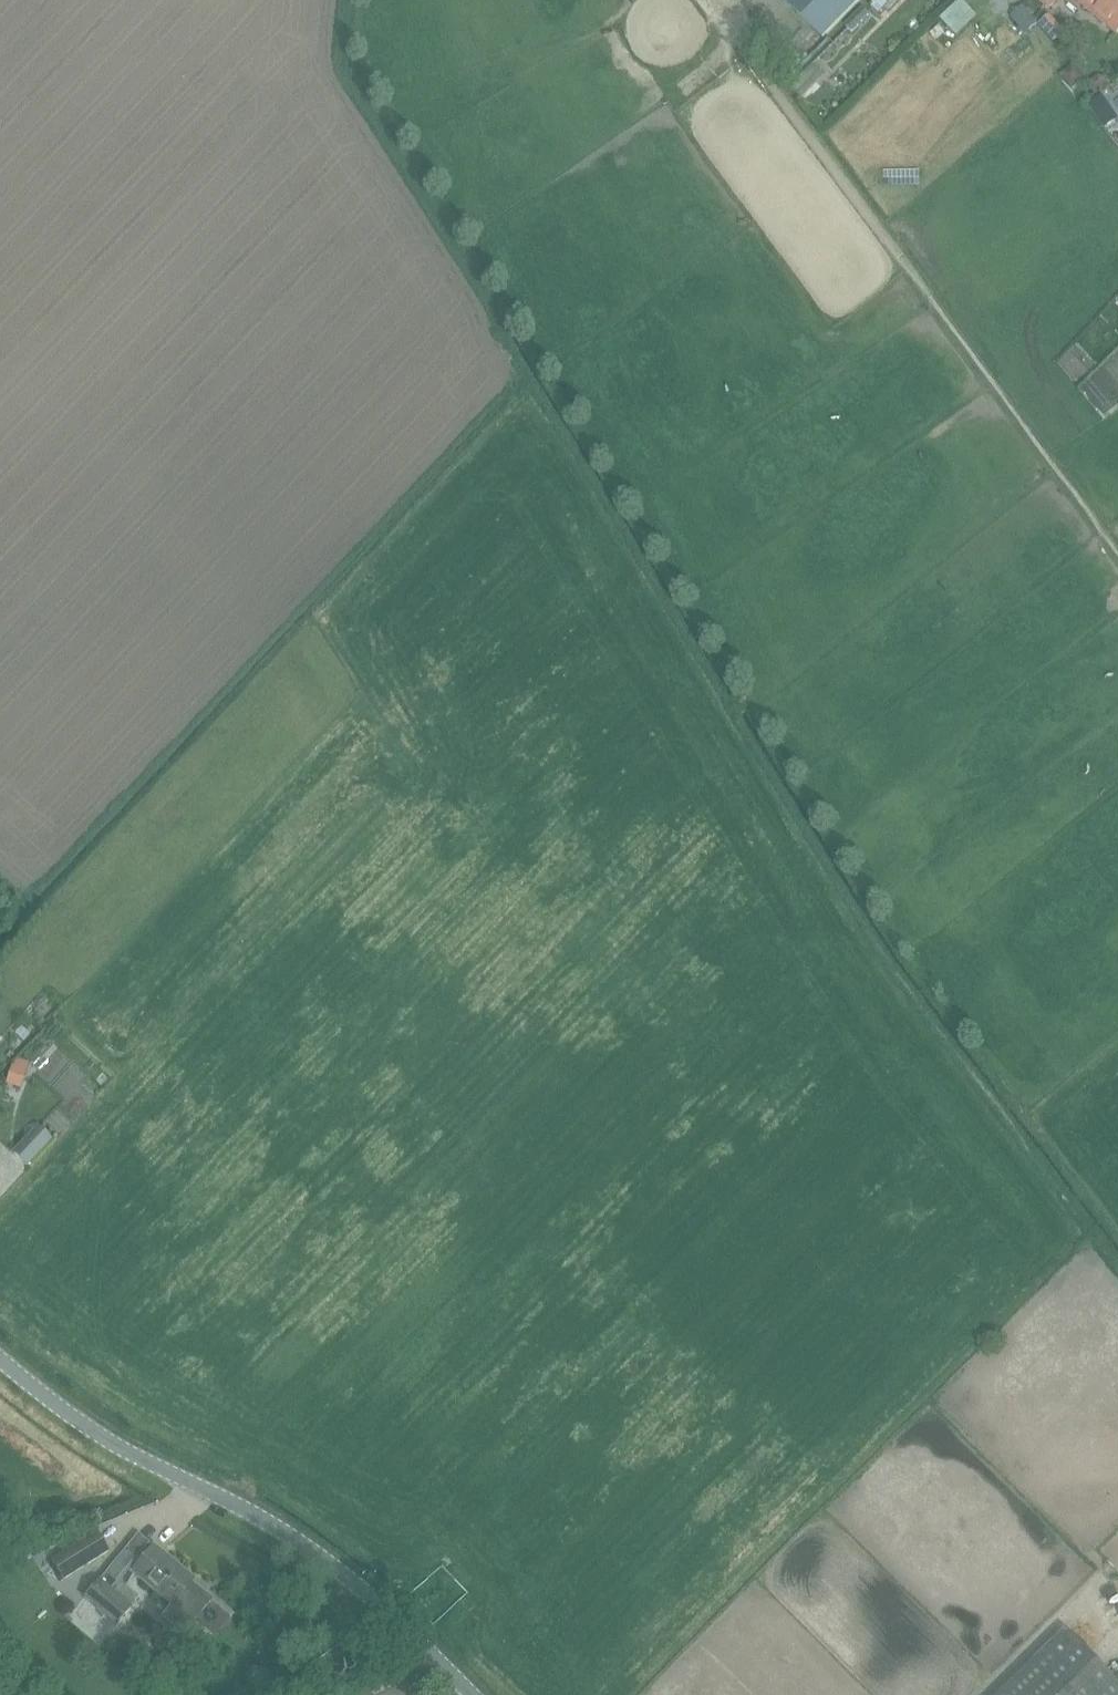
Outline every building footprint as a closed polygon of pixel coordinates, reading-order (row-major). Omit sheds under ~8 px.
[(780,2),(818,40),(858,0),(782,0),(780,2)] [(1048,9),(1056,0),(1039,0),(1048,9)] [(1117,33),(1117,32),(1117,0),(1077,0),(1117,33)] [(1021,8),(1010,18),(1024,34),(1035,24),(1021,8)] [(21,1078),(36,1084),(45,1060),(30,1054),(21,1078)] [(38,1128),(13,1154),(26,1166),(51,1140),(38,1128)] [(63,1580),(108,1552),(96,1533),(51,1562),(63,1580)] [(194,1580),(153,1547),(132,1572),(171,1605),(161,1617),(183,1635),(211,1601),(191,1583),(194,1580)] [(137,1559),(126,1550),(108,1572),(99,1582),(98,1581),(84,1598),(116,1625),(131,1608),(130,1608),(138,1597),(119,1581),(137,1559)] [(1001,1694),(1117,1694),(1117,1685),(1066,1632),(1001,1694)]
